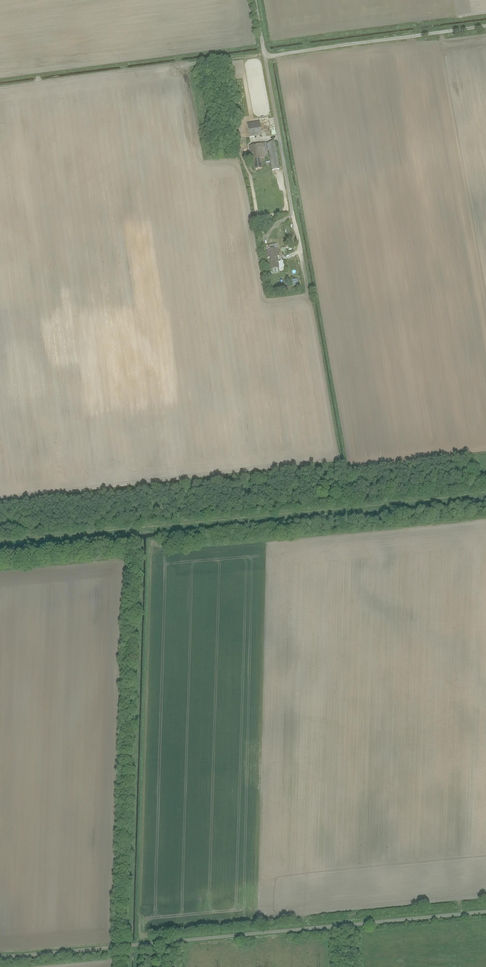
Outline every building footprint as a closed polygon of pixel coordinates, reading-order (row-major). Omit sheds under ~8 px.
[(263,135),(260,120),(248,123),(250,137),(263,135)] [(276,141),(249,145),(251,160),(253,159),(255,169),(262,168),(261,158),(267,157),(266,150),(269,149),(272,170),(280,169),(276,141)] [(280,256),(278,247),(266,249),(267,258),(269,258),(271,269),(279,267),(277,256),(280,256)]
